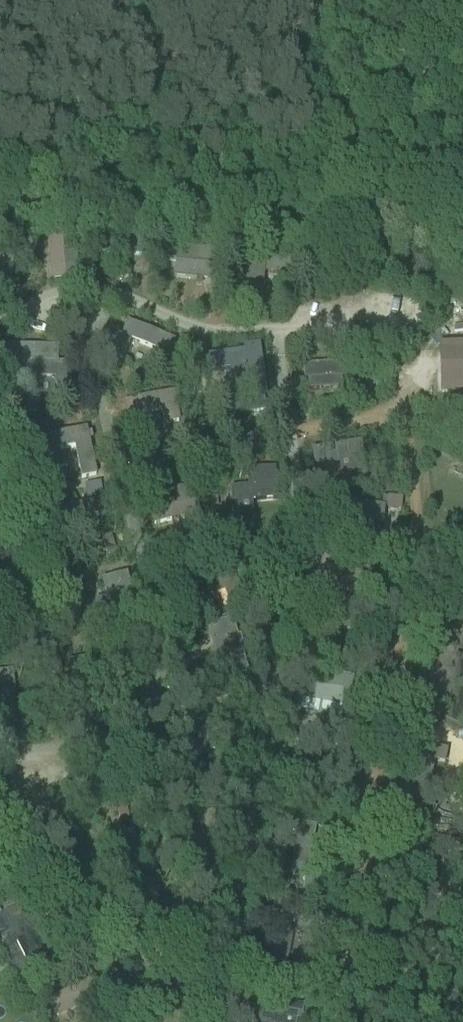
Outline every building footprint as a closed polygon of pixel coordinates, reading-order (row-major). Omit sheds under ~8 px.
[(70,238),(47,238),(48,279),(72,279),(70,238)] [(130,339),(149,345),(154,329),(127,321),(123,333),(116,331),(108,355),(123,360),(130,339)] [(437,343),(438,393),(462,393),(462,342),(437,343)] [(53,374),(54,346),(18,345),(18,373),(53,374)] [(248,348),(218,355),(222,373),(252,366),(248,348)] [(306,364),(307,388),(335,387),(334,363),(306,364)] [(159,393),(135,399),(141,425),(165,419),(159,393)] [(89,430),(40,433),(42,467),(91,464),(89,430)] [(272,507),(274,469),(247,468),(245,506),(272,507)] [(253,1021),(294,1021),(294,1010),(253,1009),(253,1021)]
